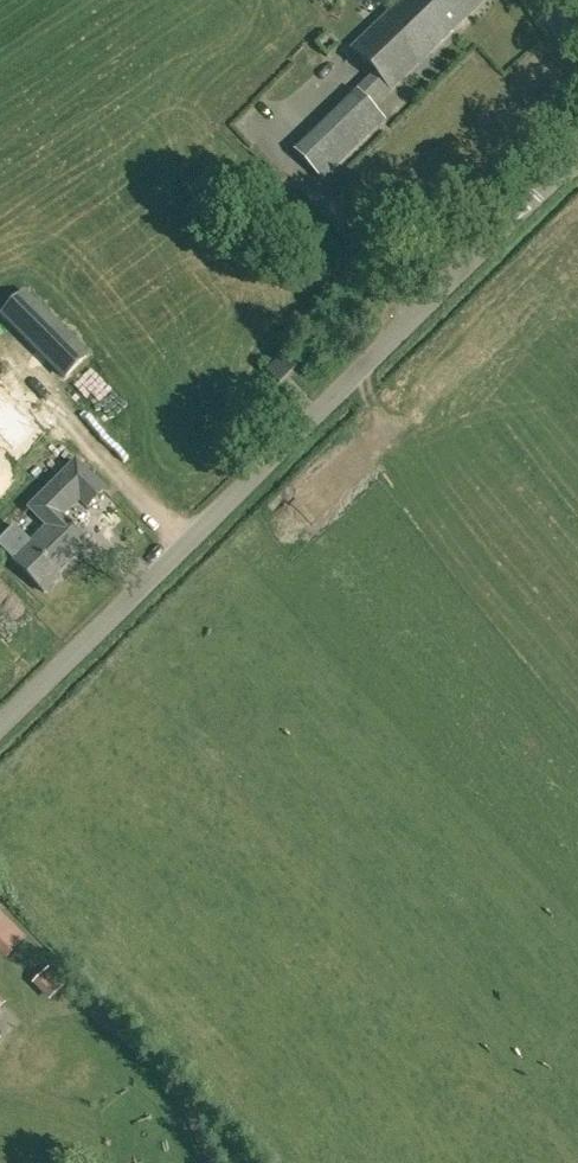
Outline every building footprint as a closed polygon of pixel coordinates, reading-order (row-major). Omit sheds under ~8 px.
[(353,50),(391,90),(482,0),(405,0),(353,50)] [(323,179),(385,120),(358,92),(296,151),(323,179)] [(280,382),(294,368),(283,356),(268,370),(280,382)] [(12,450),(33,430),(0,395),(0,438),(12,450)] [(104,489),(77,462),(30,509),(48,527),(32,544),(14,526),(0,540),(0,546),(15,561),(45,591),(59,576),(56,573),(87,541),(61,516),(80,497),(88,506),(104,489)] [(0,916),(0,940),(13,957),(35,940),(10,908),(0,916)] [(64,984),(47,967),(31,983),(48,1000),(64,984)]
